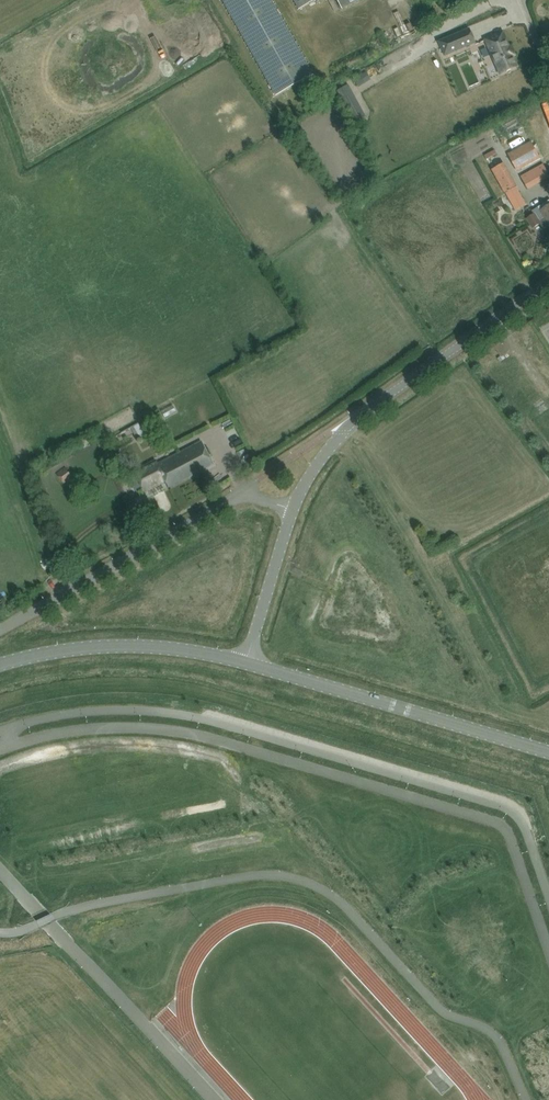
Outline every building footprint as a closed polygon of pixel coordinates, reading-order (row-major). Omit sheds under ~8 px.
[(273,0),(223,0),(276,96),(315,74),(273,0)] [(299,9),(316,0),(294,0),(299,9)] [(342,10),(361,0),(337,0),(342,10)] [(435,9),(427,13),(431,20),(438,16),(435,9)] [(469,29),(439,42),(445,55),(475,42),(469,29)] [(500,33),(486,40),(501,74),(518,66),(505,38),(503,39),(500,33)] [(371,80),(366,72),(354,79),(358,87),(371,80)] [(354,123),(362,118),(366,116),(349,84),(337,90),(354,123)] [(517,170),(530,162),(540,157),(531,142),(508,154),(517,170)] [(504,162),(492,170),(505,193),(518,186),(504,162)] [(535,170),(521,178),(527,189),(548,177),(548,173),(544,165),(535,170)] [(527,219),(533,228),(540,223),(543,227),(545,228),(548,225),(548,226),(548,200),(532,211),(534,214),(527,219)] [(208,454),(202,441),(140,473),(148,489),(166,480),(169,487),(213,464),(208,454)] [(127,464),(121,454),(114,457),(119,468),(127,464)] [(66,475),(70,472),(66,467),(57,473),(62,481),(64,484),(70,480),(68,478),(66,475)]
